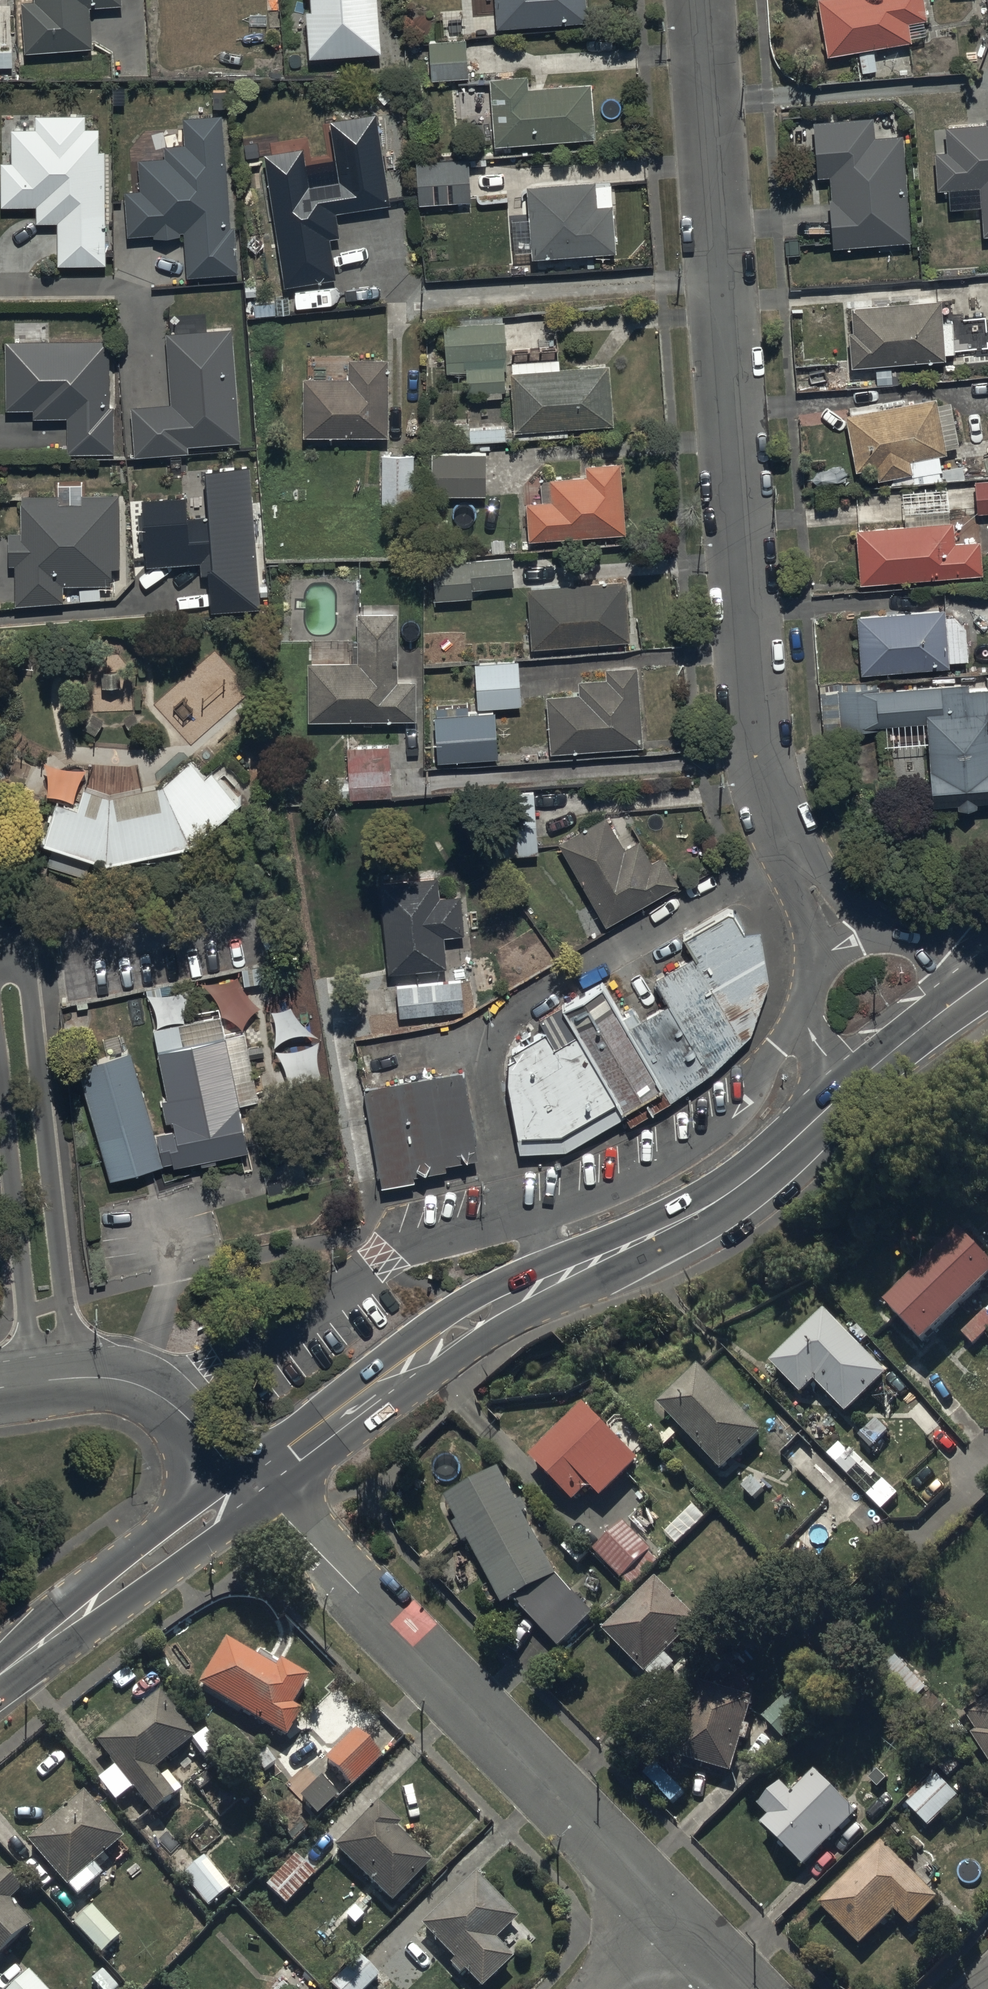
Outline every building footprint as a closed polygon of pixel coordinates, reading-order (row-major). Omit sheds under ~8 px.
[(35,2),(22,3),(26,51),(90,46),(87,7),(121,4),(120,0),(35,0),(35,2)] [(311,10),(306,11),(309,58),(382,53),(378,0),(310,0),(311,10)] [(497,29),(587,22),(586,0),(495,0),(497,29)] [(827,56),(912,42),(909,23),(927,19),(924,0),(818,0),(827,56)] [(465,40),(428,42),(431,80),(468,77),(465,40)] [(527,75),(489,78),(494,147),(595,139),(591,82),(528,87),(527,75)] [(0,162),(0,196),(0,208),(35,207),(36,224),(56,223),(57,266),(105,265),(103,152),(98,152),(98,129),(85,129),(85,115),(34,116),(34,129),(11,129),(11,162),(0,162)] [(140,190),(125,192),(128,237),(153,235),(153,238),(181,236),(181,233),(183,233),(186,277),(236,273),(232,227),(229,227),(220,116),(183,119),(185,145),(163,147),(164,158),(137,160),(140,190)] [(304,151),(263,157),(284,289),(336,281),(330,241),(339,240),(335,215),(390,206),(376,116),(330,123),(339,185),(310,189),(304,151)] [(874,116),(813,121),(818,178),(830,177),(832,199),(830,199),(834,247),(910,241),(902,134),(876,136),(874,116)] [(986,123),(945,126),(947,152),(937,153),(939,188),(982,186),(985,235),(987,235),(987,118),(986,118),(986,123)] [(472,203),(468,158),(416,162),(420,207),(472,203)] [(595,181),(527,187),(533,259),(616,252),(612,205),(597,206),(595,181)] [(941,299),(851,307),(853,332),(849,332),(852,367),(946,360),(941,299)] [(505,322),(444,326),(447,374),(466,373),(467,394),(505,392),(504,366),(507,357),(505,322)] [(170,405),(131,407),(135,456),(188,453),(187,447),(240,443),(232,328),(165,333),(170,405)] [(108,339),(4,341),(6,410),(32,410),(33,419),(66,419),(66,454),(113,453),(112,407),(109,407),(108,339)] [(348,378),(303,378),(303,437),(387,437),(387,359),(348,359),(348,378)] [(608,365),(510,372),(515,433),(613,426),(608,365)] [(937,397),(845,415),(856,471),(876,468),(878,481),(913,474),(910,462),(948,454),(937,397)] [(486,453),(432,453),(432,495),(486,495),(486,453)] [(413,455),(381,455),(381,506),(413,506),(413,455)] [(619,463),(585,466),(585,477),(550,480),(552,501),(525,503),(528,541),(625,534),(619,463)] [(185,497),(142,500),(143,511),(137,512),(139,541),(143,541),(145,567),(200,563),(201,575),(208,574),(211,611),(258,608),(247,467),(204,471),(207,516),(187,518),(185,497)] [(975,480),(977,513),(987,512),(987,479),(975,480)] [(21,533),(8,533),(8,566),(15,565),(15,607),(63,602),(63,586),(111,585),(111,568),(119,568),(118,495),(82,496),(82,503),(58,503),(58,495),(21,495),(21,533)] [(953,521),(856,529),(860,585),(983,575),(980,541),(955,543),(953,521)] [(513,587),(510,557),(430,562),(433,602),(471,600),(471,591),(513,587)] [(625,581),(527,589),(532,649),(630,642),(625,581)] [(945,610),(857,617),(862,674),(950,668),(949,662),(968,660),(966,628),(955,616),(946,617),(945,610)] [(397,613),(357,614),(358,662),(307,662),(308,722),(415,721),(415,682),(397,683),(397,613)] [(521,706),(518,662),(475,665),(478,709),(521,706)] [(579,695),(547,698),(551,753),(641,746),(635,667),(604,669),(605,679),(578,681),(579,695)] [(879,682),(820,686),(823,738),(842,737),(842,732),(891,729),(891,723),(929,721),(934,805),(960,803),(960,808),(977,807),(977,804),(987,803),(987,689),(968,690),(968,683),(881,689),(881,686),(879,686),(879,682)] [(494,712),(434,716),(438,763),(498,758),(494,712)] [(389,745),(346,747),(348,800),(391,799),(389,745)] [(205,777),(190,761),(163,786),(110,798),(84,790),(78,811),(57,804),(42,845),(105,866),(191,847),(240,803),(212,771),(205,777)] [(490,858),(539,855),(534,790),(486,793),(490,858)] [(605,817),(559,844),(606,926),(677,884),(661,857),(652,863),(639,840),(624,849),(605,817)] [(439,898),(437,877),(379,882),(388,974),(446,968),(443,937),(464,935),(460,896),(439,898)] [(592,961),(563,979),(623,1108),(627,1115),(708,1062),(749,1023),(765,971),(756,920),(741,920),(728,899),(681,926),(692,946),(654,969),(669,994),(636,1010),(630,999),(621,1006),(592,961)] [(463,976),(396,981),(399,1013),(465,1007),(463,976)] [(623,1108),(563,979),(526,1023),(502,1054),(518,1135),(563,1135),(623,1108)] [(176,1133),(157,1137),(163,1165),(171,1163),(173,1169),(199,1163),(200,1166),(217,1163),(216,1160),(250,1153),(220,1006),(151,1020),(168,1101),(164,1102),(168,1121),(173,1120),(176,1133)] [(459,1047),(363,1072),(389,1172),(449,1157),(446,1144),(481,1135),(459,1047)] [(157,1137),(130,1053),(79,1067),(110,1183),(164,1167),(163,1165),(157,1137)] [(890,1299),(927,1339),(987,1282),(987,1248),(968,1227),(890,1299)] [(825,1307),(772,1359),(804,1392),(817,1379),(849,1411),(889,1372),(825,1307)] [(704,1363),(662,1400),(724,1468),(765,1430),(704,1363)] [(588,1401),(533,1452),(575,1498),(591,1483),(603,1496),(642,1459),(588,1401)] [(501,1465),(447,1493),(460,1520),(455,1524),(465,1541),(471,1537),(506,1603),(515,1598),(559,1646),(595,1612),(561,1573),(526,1511),(532,1508),(525,1496),(519,1499),(501,1465)] [(626,1518),(593,1548),(622,1579),(625,1576),(631,1584),(657,1560),(649,1551),(653,1547),(626,1518)] [(648,1672),(650,1670),(660,1680),(679,1661),(670,1651),(703,1619),(660,1574),(605,1627),(648,1672)] [(259,1644),(254,1653),(226,1636),(198,1684),(287,1735),(302,1710),(293,1705),(310,1675),(259,1644)] [(758,1696),(700,1678),(676,1754),(733,1772),(744,1738),(748,1739),(753,1724),(749,1723),(758,1696)] [(799,1682),(765,1715),(786,1736),(820,1704),(799,1682)] [(168,1769),(160,1776),(154,1768),(197,1734),(162,1689),(96,1739),(152,1812),(175,1795),(171,1790),(179,1783),(168,1769)] [(967,1710),(978,1727),(973,1730),(987,1755),(987,1697),(967,1710)] [(358,1729),(326,1757),(352,1785),(382,1754),(358,1729)] [(772,1812),(763,1821),(806,1864),(861,1810),(818,1767),(795,1790),(783,1779),(761,1801),(772,1812)] [(941,1773),(909,1802),(930,1825),(962,1796),(941,1773)] [(85,1787),(25,1838),(65,1886),(68,1883),(78,1895),(105,1873),(96,1862),(126,1836),(85,1787)] [(379,1799),(335,1843),(391,1902),(431,1861),(397,1828),(402,1823),(379,1799)] [(884,1839),(821,1901),(863,1944),(898,1910),(911,1924),(940,1896),(884,1839)] [(206,1855),(182,1874),(209,1907),(233,1888),(206,1855)] [(287,1904),(317,1871),(300,1855),(270,1889),(287,1904)] [(34,1923),(12,1899),(23,1889),(2,1866),(0,1868),(0,1954),(34,1923)] [(479,1872),(422,1924),(481,1987),(513,1958),(496,1938),(520,1916),(479,1872)] [(95,1906),(74,1924),(100,1952),(120,1934),(95,1906)] [(330,1982),(337,1988),(365,1988),(381,1974),(361,1953),(330,1982)] [(21,1962),(0,1982),(0,1988),(48,1988),(21,1962)]
